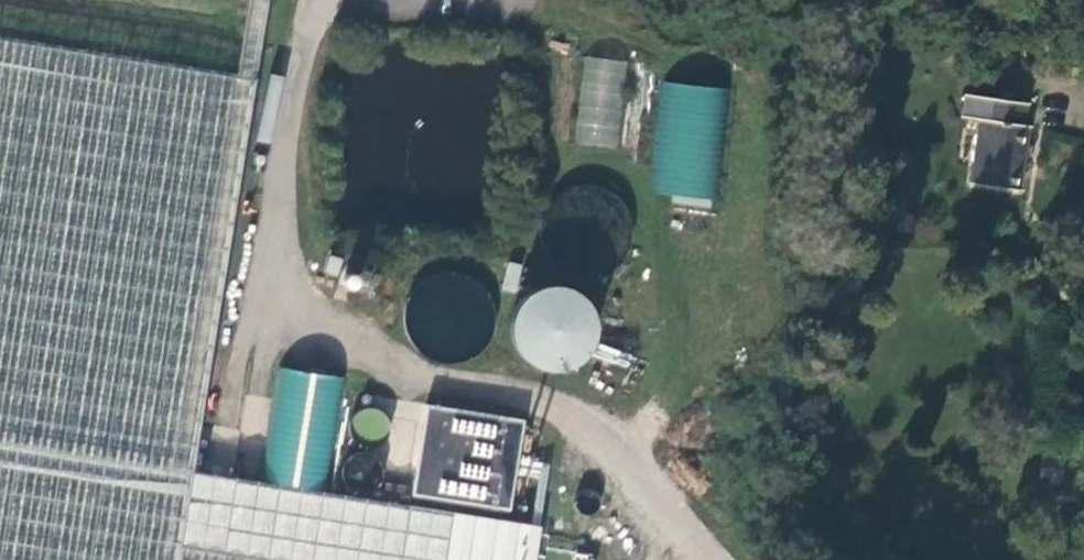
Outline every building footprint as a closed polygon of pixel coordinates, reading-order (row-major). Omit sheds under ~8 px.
[(258,86),(272,0),(249,0),(236,82),(258,86)] [(0,45),(0,559),(539,559),(544,526),(196,474),(258,86),(236,82),(0,45)] [(618,148),(626,60),(582,57),(574,144),(618,148)] [(648,200),(716,205),(726,87),(658,81),(648,200)] [(1026,103),(966,96),(965,115),(979,118),(971,184),(1020,189),(1028,126),(1023,124),(1026,103)] [(474,309),(477,286),(414,279),(407,336),(474,344),(476,322),(459,320),(460,308),(474,309)] [(589,293),(522,296),(526,366),(592,363),(589,293)] [(428,404),(411,495),(508,513),(525,422),(428,404)] [(1067,443),(1066,456),(1083,458),(1083,444),(1067,443)] [(1060,481),(1063,456),(1039,453),(1037,479),(1060,481)]
